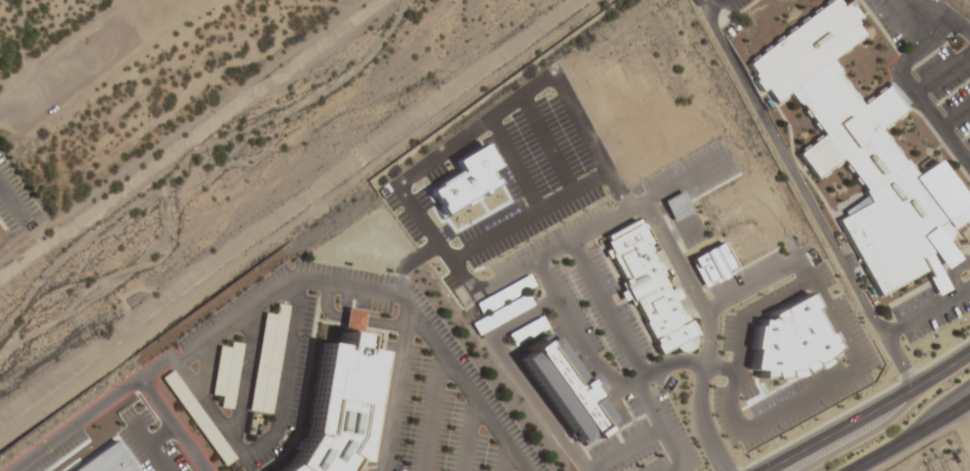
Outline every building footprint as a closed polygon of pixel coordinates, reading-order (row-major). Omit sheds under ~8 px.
[(752,73),(749,75),(752,79),(750,81),(758,91),(762,88),(773,103),(786,93),(795,105),(799,103),(822,136),(796,153),(814,179),(840,159),(865,190),(862,192),(864,197),(842,211),(844,215),(836,221),(878,297),(923,271),(937,296),(948,289),(932,263),(935,259),(943,268),(956,259),(946,245),(948,238),(950,233),(949,227),(969,211),(969,209),(932,161),(915,176),(877,131),(905,110),(885,85),(860,106),(836,76),(839,72),(829,60),(859,37),(849,21),(855,16),(847,8),(845,8),(841,4),(839,7),(834,0),(828,0),(744,64),(752,73)] [(654,357),(677,347),(681,354),(699,346),(674,289),(667,292),(636,223),(602,238),(654,357)] [(703,287),(735,270),(721,243),(689,260),(703,287)] [(286,303),(270,412),(246,409),(261,310),(272,312),(274,301),(286,303)] [(343,466),(348,458),(358,460),(374,353),(357,350),(359,335),(359,332),(360,321),(362,311),(344,308),(343,318),(341,329),(343,330),(343,332),(339,332),(336,346),(319,344),(305,433),(287,462),(275,470),(351,470),(343,466)] [(612,424),(592,393),(602,386),(594,375),(579,385),(548,337),(519,357),(578,447),(612,424)] [(230,408),(240,341),(229,340),(228,346),(217,344),(209,394),(219,395),(218,406),(230,408)] [(234,457),(170,368),(159,376),(223,465),(234,457)]
